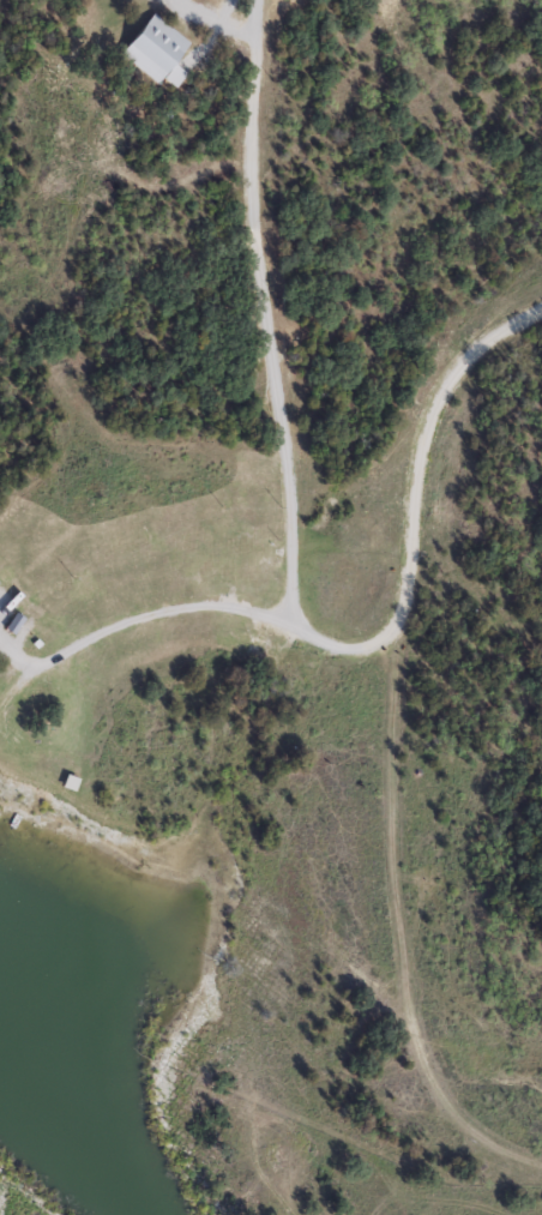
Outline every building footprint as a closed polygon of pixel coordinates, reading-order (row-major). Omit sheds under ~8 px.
[(156,82),(119,53),(151,12),(188,41),(173,61),(186,71),(174,86),(161,76),(156,82)]
